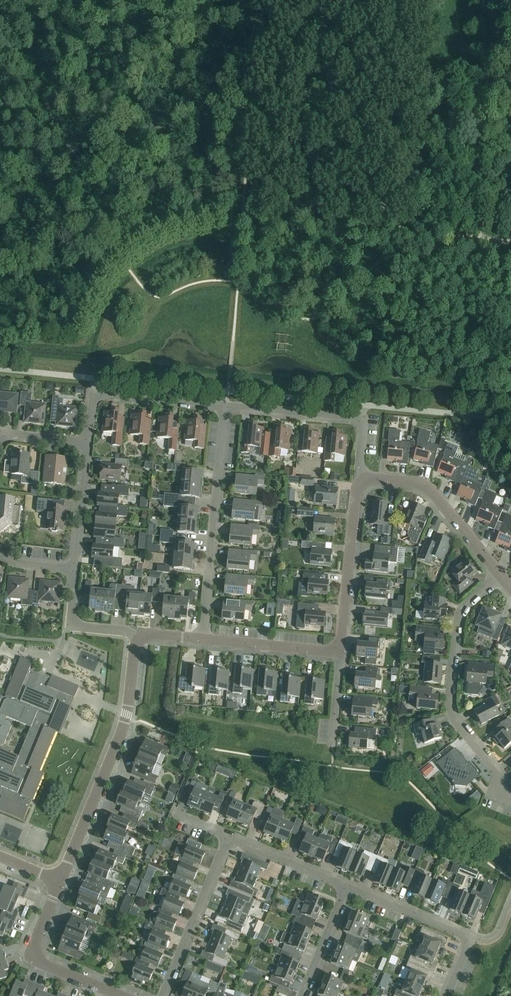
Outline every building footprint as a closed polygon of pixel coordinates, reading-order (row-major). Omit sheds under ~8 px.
[(16,414),(18,394),(0,392),(0,412),(16,414)] [(32,393),(21,392),(19,406),(25,406),(24,422),(44,424),(46,404),(31,403),(32,393)] [(53,396),(51,414),(57,415),(56,426),(75,428),(78,408),(65,407),(66,401),(58,400),(59,397),(53,396)] [(102,432),(113,433),(112,445),(121,446),(124,417),(118,417),(119,409),(112,408),(112,413),(104,412),(102,432)] [(140,436),(140,444),(149,445),(151,420),(145,419),(146,412),(139,411),(139,416),(132,415),(130,435),(140,436)] [(167,414),(166,418),(159,418),(157,438),(169,439),(168,449),(176,450),(178,423),(172,422),(173,414),(167,414)] [(195,448),(204,449),(206,425),(200,425),(201,417),(194,416),(194,421),(187,420),(185,440),(195,441),(195,448)] [(269,449),(271,433),(263,433),(263,428),(256,427),(256,423),(250,422),(249,430),(243,429),(241,453),(250,454),(250,447),(260,448),(259,456),(269,457),(269,456),(269,449)] [(271,432),(271,433),(269,449),(269,456),(279,457),(280,450),(289,451),(291,431),(283,430),(284,425),(278,425),(277,432),(271,432)] [(317,448),(319,434),(311,433),(312,428),(305,427),(305,435),(299,435),(297,452),(317,454),(317,453),(317,448)] [(327,437),(324,461),(333,462),(334,455),(345,456),(347,436),(339,436),(340,431),(333,430),(333,438),(327,437)] [(389,442),(387,462),(396,462),(397,461),(399,463),(401,463),(401,465),(408,465),(410,443),(399,442),(400,431),(389,430),(388,442),(389,442)] [(418,442),(413,461),(421,463),(423,462),(424,464),(426,465),(426,466),(433,468),(438,446),(428,443),(431,432),(420,430),(417,441),(418,442)] [(444,455),(436,473),(445,477),(446,476),(447,478),(449,479),(449,480),(455,483),(458,476),(464,463),(464,462),(454,458),(458,448),(448,443),(443,455),(444,455)] [(21,483),(31,484),(38,485),(39,472),(29,471),(29,469),(27,469),(29,454),(13,453),(13,461),(6,460),(5,472),(11,473),(11,474),(22,475),(21,483)] [(46,456),(45,458),(43,483),(65,485),(68,458),(46,456)] [(129,460),(116,459),(115,465),(101,464),(100,479),(120,481),(121,467),(128,467),(129,460)] [(458,476),(462,478),(463,479),(456,497),(464,500),(466,500),(467,502),(469,503),(468,504),(475,507),(483,486),(473,482),(478,471),(468,467),(469,465),(464,463),(458,476)] [(200,485),(200,477),(203,478),(203,473),(186,471),(187,466),(180,465),(179,472),(183,472),(182,484),(200,485)] [(258,467),(258,470),(260,473),(264,473),(266,471),(266,468),(264,465),(261,465),(258,467)] [(236,481),(235,494),(256,496),(257,484),(263,485),(264,478),(239,475),(238,482),(236,481)] [(313,486),(314,479),(301,477),(300,485),(313,486)] [(193,503),(193,500),(194,500),(194,498),(201,498),(201,493),(199,493),(200,485),(182,484),(181,495),(164,494),(164,500),(176,501),(193,503)] [(97,505),(107,506),(117,507),(117,506),(118,496),(128,497),(129,487),(101,485),(101,493),(99,493),(97,505)] [(314,502),(336,504),(338,489),(315,487),(314,502)] [(483,502),(475,521),(483,524),(485,523),(486,525),(488,526),(487,527),(494,530),(503,509),(493,505),(497,495),(487,491),(482,502),(483,502)] [(20,493),(21,503),(30,503),(29,493),(20,493)] [(12,523),(12,521),(19,522),(21,507),(13,506),(14,498),(0,497),(0,533),(12,523)] [(64,522),(65,518),(66,508),(51,507),(51,500),(38,498),(37,511),(47,512),(46,529),(51,530),(51,531),(52,532),(56,532),(57,531),(59,532),(59,530),(62,531),(63,522),(64,522)] [(178,519),(196,521),(197,513),(199,514),(200,509),(193,508),(194,506),(193,506),(193,503),(176,501),(164,500),(163,506),(180,508),(178,519)] [(260,521),(262,503),(237,500),(236,507),(233,506),(232,519),(260,521)] [(373,501),(370,524),(378,525),(377,534),(383,535),(390,535),(392,518),(385,518),(387,503),(373,501)] [(417,544),(427,519),(421,516),(424,509),(411,503),(403,523),(410,526),(407,534),(409,538),(411,539),(410,541),(417,544)] [(510,507),(505,505),(502,511),(508,513),(510,507)] [(107,506),(107,511),(103,511),(103,513),(97,513),(95,525),(115,527),(116,516),(126,517),(127,507),(117,506),(117,507),(107,506)] [(314,509),(298,508),(297,515),(313,517),(314,509)] [(496,541),(494,544),(503,548),(504,547),(505,549),(507,550),(507,551),(510,553),(510,516),(506,514),(501,525),(502,526),(496,541)] [(333,535),(335,520),(315,518),(313,533),(333,535)] [(196,521),(178,519),(177,532),(197,534),(198,529),(195,529),(196,521)] [(115,527),(95,525),(94,537),(100,538),(100,540),(104,541),(104,546),(113,547),(119,548),(123,548),(124,539),(114,538),(115,527)] [(233,532),(231,531),(229,544),(251,546),(252,534),(258,535),(259,528),(234,525),(233,532)] [(433,542),(426,539),(419,559),(431,563),(433,557),(443,561),(451,541),(436,535),(433,542)] [(330,566),(332,551),(321,550),(321,543),(308,542),(307,548),(312,549),(310,564),(330,566)] [(175,556),(192,557),(193,549),(196,550),(196,545),(176,543),(175,556)] [(104,546),(93,545),(92,557),(98,558),(98,560),(102,561),(101,567),(121,568),(122,559),(118,559),(119,548),(113,547),(104,546)] [(398,547),(378,546),(375,545),(373,559),(366,558),(365,570),(387,573),(388,563),(396,563),(398,547)] [(228,556),(227,569),(248,571),(250,559),(256,560),(257,553),(232,550),(231,557),(228,556)] [(192,557),(175,556),(174,568),(194,570),(194,565),(192,565),(192,557)] [(459,594),(473,582),(470,578),(476,572),(466,560),(451,572),(458,581),(453,585),(459,594)] [(308,598),(308,593),(327,595),(329,581),(316,580),(316,574),(304,573),(303,584),(298,583),(297,597),(308,598)] [(226,581),(224,594),(246,596),(247,584),(253,585),(254,578),(229,575),(228,582),(226,581)] [(32,604),(34,591),(28,591),(29,580),(9,578),(7,598),(22,599),(21,605),(32,606),(32,604)] [(376,579),(375,585),(366,584),(365,598),(385,600),(386,592),(389,592),(390,581),(376,579)] [(39,592),(34,591),(32,604),(38,604),(39,601),(58,603),(60,583),(40,581),(39,592)] [(101,613),(103,591),(91,590),(92,582),(86,582),(84,595),(90,596),(89,610),(95,610),(95,612),(101,613)] [(121,599),(122,585),(111,584),(110,586),(109,591),(103,591),(101,613),(107,613),(107,611),(113,612),(115,598),(121,599)] [(138,616),(140,595),(134,594),(134,587),(122,585),(121,599),(127,599),(126,613),(131,614),(131,616),(138,616)] [(157,603),(159,589),(152,588),(152,596),(140,595),(138,616),(144,617),(144,615),(150,616),(151,602),(157,603)] [(159,589),(157,603),(163,603),(162,617),(168,618),(168,619),(174,620),(176,598),(164,597),(165,590),(159,589)] [(176,598),(174,620),(180,621),(181,619),(186,619),(188,606),(194,606),(195,593),(189,592),(188,599),(176,598)] [(446,617),(447,605),(446,605),(446,599),(427,597),(427,603),(425,603),(423,621),(438,622),(439,616),(446,617)] [(223,606),(222,619),(244,621),(245,609),(251,610),(252,603),(227,600),(226,607),(223,606)] [(298,604),(296,628),(304,629),(305,625),(324,626),(325,613),(316,612),(316,605),(298,604)] [(380,613),(365,612),(363,626),(386,628),(388,614),(392,615),(392,608),(380,607),(380,613)] [(483,607),(476,625),(479,627),(477,632),(497,641),(503,627),(497,625),(501,617),(502,614),(483,607)] [(509,626),(501,645),(510,649),(510,627),(509,626)] [(444,637),(440,636),(441,630),(416,627),(415,640),(425,641),(423,654),(435,655),(436,649),(443,649),(444,637)] [(356,657),(366,658),(365,664),(376,665),(377,649),(383,650),(384,640),(369,638),(369,644),(358,643),(356,657)] [(69,654),(66,663),(71,665),(68,673),(75,676),(82,659),(69,654)] [(423,682),(439,684),(441,664),(429,663),(430,657),(422,656),(421,663),(425,663),(423,682)] [(7,718),(30,727),(27,735),(50,745),(55,732),(60,734),(71,707),(70,706),(74,698),(74,699),(79,687),(52,676),(50,679),(46,678),(46,676),(34,671),(33,672),(29,671),(32,663),(21,658),(5,697),(3,697),(2,697),(0,701),(0,709),(1,709),(0,712),(0,715),(7,718)] [(469,663),(467,682),(468,682),(467,694),(478,695),(479,683),(485,684),(486,677),(492,678),(492,676),(493,666),(492,666),(481,665),(469,663)] [(203,688),(205,669),(194,668),(194,665),(187,664),(184,692),(194,693),(194,687),(203,688)] [(243,666),(235,665),(232,693),(242,694),(243,688),(251,689),(253,670),(242,669),(243,666)] [(227,690),(229,671),(218,670),(218,667),(211,667),(208,694),(218,695),(218,690),(227,690)] [(259,667),(256,695),(266,696),(266,690),(275,691),(277,672),(266,671),(266,668),(259,667)] [(355,687),(374,689),(375,680),(376,676),(379,676),(380,670),(367,668),(367,674),(356,673),(355,687)] [(282,674),(280,702),(289,703),(290,697),(299,697),(301,678),(290,677),(290,674),(282,674)] [(306,676),(304,704),(313,705),(314,699),(323,700),(325,681),(313,680),(314,677),(306,676)] [(432,696),(433,689),(411,687),(409,701),(417,701),(417,709),(436,711),(438,697),(432,696)] [(495,695),(479,704),(482,709),(475,712),(481,724),(499,715),(495,707),(500,704),(495,695)] [(378,699),(353,697),(352,716),(370,718),(372,705),(378,706),(378,699)] [(2,747),(4,746),(13,725),(12,722),(6,720),(7,718),(0,715),(0,747),(2,747)] [(432,719),(413,725),(417,736),(421,734),(424,744),(441,738),(439,730),(441,730),(439,724),(434,726),(432,719)] [(504,749),(510,743),(510,722),(508,719),(493,731),(497,736),(493,740),(497,744),(499,743),(504,749)] [(374,749),(375,741),(376,729),(354,727),(354,736),(350,735),(348,747),(374,749)] [(159,741),(161,735),(149,730),(147,736),(159,741)] [(24,820),(29,809),(28,808),(31,800),(32,800),(44,773),(39,771),(50,745),(27,735),(18,757),(0,749),(0,810),(24,820)] [(146,739),(138,757),(156,764),(160,753),(166,755),(168,749),(146,739)] [(450,752),(437,763),(455,785),(456,784),(464,784),(465,786),(479,775),(469,762),(467,763),(455,748),(450,752)] [(151,775),(156,764),(138,757),(131,774),(154,783),(157,777),(151,775)] [(429,764),(421,771),(426,777),(434,770),(433,769),(429,765),(429,764)] [(199,811),(206,794),(209,787),(192,780),(187,792),(192,794),(187,806),(199,811)] [(128,782),(123,793),(123,794),(139,800),(140,801),(144,793),(151,796),(155,787),(143,782),(141,787),(128,782)] [(206,794),(199,811),(211,815),(212,812),(217,814),(225,794),(220,792),(217,799),(206,794)] [(238,822),(245,806),(233,801),(236,794),(231,792),(226,804),(231,806),(226,817),(238,822)] [(123,794),(123,793),(121,793),(117,804),(129,810),(127,815),(139,820),(143,811),(136,808),(139,800),(123,794)] [(245,806),(238,822),(250,827),(254,815),(260,817),(264,806),(255,802),(253,803),(251,808),(245,806)] [(275,838),(282,821),(286,812),(275,808),(274,810),(268,807),(263,819),(268,821),(264,833),(275,838)] [(139,820),(127,815),(125,821),(112,816),(107,827),(109,828),(124,834),(125,834),(128,827),(135,830),(139,820)] [(282,821),(275,838),(287,842),(292,831),(297,833),(302,821),(296,819),(294,826),(282,821)] [(311,857),(318,840),(306,835),(309,829),(304,827),(299,838),(304,840),(299,852),(311,857)] [(109,828),(104,839),(117,845),(115,850),(126,855),(130,846),(123,843),(126,835),(125,834),(124,834),(109,828)] [(320,835),(318,840),(311,857),(323,862),(327,850),(333,852),(338,841),(329,837),(326,838),(320,835)] [(194,862),(199,864),(199,865),(200,865),(205,853),(204,853),(199,851),(201,845),(188,839),(185,845),(179,843),(174,854),(181,856),(194,862)] [(348,872),(356,854),(350,851),(351,847),(351,845),(340,841),(334,854),(340,857),(336,867),(348,872)] [(126,855),(115,850),(112,856),(99,850),(95,862),(110,868),(110,869),(112,870),(115,862),(122,864),(126,855)] [(371,870),(377,856),(365,851),(363,856),(356,854),(348,872),(361,877),(365,867),(371,870)] [(239,871),(256,878),(260,868),(266,871),(269,864),(243,853),(240,860),(243,861),(239,871)] [(181,856),(178,863),(180,864),(176,874),(187,879),(192,881),(192,882),(193,882),(198,870),(197,870),(192,868),(194,862),(181,856)] [(386,888),(393,869),(387,866),(388,863),(388,861),(377,856),(371,870),(377,872),(373,883),(386,888)] [(95,862),(93,861),(88,873),(101,878),(99,884),(110,889),(113,890),(115,884),(106,880),(110,869),(110,868),(95,862)] [(414,872),(403,867),(401,868),(400,872),(393,869),(386,888),(398,893),(401,885),(408,888),(410,882),(414,872)] [(410,882),(416,884),(412,894),(424,900),(432,881),(424,877),(425,875),(423,871),(416,868),(414,872),(410,882)] [(252,888),(256,878),(239,871),(235,881),(232,880),(229,886),(255,897),(258,891),(252,888)] [(187,879),(176,874),(174,873),(171,880),(173,881),(169,891),(180,896),(185,898),(185,899),(186,899),(191,887),(190,887),(185,885),(187,879)] [(432,881),(424,900),(437,905),(441,894),(447,897),(453,883),(443,879),(441,884),(432,881)] [(16,884),(14,883),(12,888),(4,885),(0,896),(0,897),(16,903),(19,897),(24,899),(28,889),(16,884)] [(462,915),(469,896),(457,891),(459,886),(453,883),(447,897),(454,900),(449,910),(462,915)] [(469,896),(462,915),(474,920),(478,910),(485,913),(495,888),(484,883),(478,900),(469,896)] [(110,889),(99,884),(96,889),(84,884),(79,896),(80,897),(81,896),(96,903),(96,902),(99,895),(106,898),(110,889)] [(166,898),(162,908),(173,913),(178,915),(178,916),(179,916),(184,904),(183,904),(178,902),(180,896),(169,891),(161,888),(159,895),(166,898)] [(224,907),(241,914),(246,904),(252,906),(254,900),(228,889),(225,895),(229,897),(224,907)] [(303,903),(321,910),(325,900),(308,893),(303,903)] [(81,896),(80,897),(76,908),(89,913),(86,919),(98,923),(100,917),(94,914),(98,903),(96,902),(96,903),(81,896)] [(14,922),(18,912),(13,910),(16,903),(0,897),(0,910),(3,911),(0,916),(14,922)] [(291,915),(295,917),(295,918),(299,920),(301,914),(316,921),(321,910),(303,903),(297,901),(291,915)] [(166,930),(171,932),(171,933),(172,933),(176,921),(171,919),(173,913),(162,908),(160,907),(157,914),(154,912),(152,915),(150,919),(150,923),(166,930)] [(241,914),(224,907),(220,917),(217,915),(214,922),(241,932),(243,926),(237,924),(241,914)] [(348,922),(365,929),(369,919),(352,911),(348,922)] [(0,916),(0,917),(0,936),(2,937),(5,930),(10,932),(14,922),(0,916)] [(72,916),(65,933),(83,940),(87,929),(93,932),(95,926),(72,916)] [(299,920),(295,918),(293,924),(294,925),(290,935),(308,942),(312,932),(296,925),(299,920)] [(152,932),(148,942),(159,947),(164,949),(164,950),(165,950),(169,938),(164,936),(166,930),(150,923),(147,922),(144,929),(152,932)] [(361,939),(365,929),(348,922),(343,932),(348,934),(346,939),(354,943),(360,945),(363,940),(361,939)] [(210,942),(227,949),(231,939),(237,941),(239,935),(213,924),(211,931),(214,932),(210,942)] [(385,934),(391,935),(394,926),(388,924),(385,934)] [(420,947),(436,954),(441,943),(445,945),(448,939),(422,928),(419,935),(424,937),(420,947)] [(391,940),(397,942),(401,931),(396,929),(391,940)] [(308,942),(290,935),(283,932),(279,942),(284,944),(282,950),(300,957),(303,952),(308,942)] [(78,951),(83,940),(65,933),(58,950),(81,960),(84,954),(78,951)] [(159,947),(148,942),(145,941),(143,948),(145,949),(141,959),(150,963),(157,966),(157,967),(158,967),(162,955),(157,953),(159,947)] [(223,959),(227,949),(210,942),(206,952),(202,951),(200,957),(226,968),(229,961),(223,959)] [(360,945),(354,943),(352,949),(339,943),(335,953),(352,960),(356,950),(358,951),(360,945)] [(408,962),(434,973),(438,962),(434,960),(436,954),(420,947),(415,957),(410,955),(408,962)] [(300,957),(282,950),(279,955),(281,956),(277,966),(295,973),(301,958),(300,957)] [(341,974),(347,977),(350,971),(348,970),(352,960),(335,953),(330,963),(344,969),(341,974)] [(147,969),(150,963),(141,959),(136,957),(133,964),(136,965),(131,976),(132,976),(131,978),(142,983),(143,980),(148,982),(148,983),(153,971),(152,971),(147,969)] [(6,978),(3,971),(8,969),(4,959),(0,960),(0,980),(6,978)] [(434,973),(408,962),(405,968),(410,970),(406,980),(422,987),(425,980),(430,982),(434,973)] [(295,973),(277,966),(273,976),(271,976),(269,981),(280,986),(282,980),(290,984),(295,973)] [(200,980),(191,976),(192,973),(186,970),(180,984),(185,987),(181,995),(193,995),(200,980)] [(347,977),(341,974),(339,980),(326,974),(322,985),(339,992),(343,982),(345,983),(347,977)] [(35,983),(25,979),(23,984),(16,981),(10,995),(23,995),(24,995),(26,995),(30,995),(35,983)] [(193,995),(205,995),(206,995),(209,995),(213,995),(218,984),(211,981),(210,984),(200,980),(193,995)] [(395,995),(424,995),(420,994),(422,987),(406,980),(401,991),(396,989),(394,995),(395,995)] [(218,984),(213,995),(232,995),(224,992),(227,985),(219,982),(218,984)] [(30,995),(49,995),(43,993),(45,988),(35,983),(30,995)] [(339,992),(322,985),(317,995),(320,995),(337,995),(339,992)] [(285,995),(287,990),(278,986),(276,992),(285,995)]
